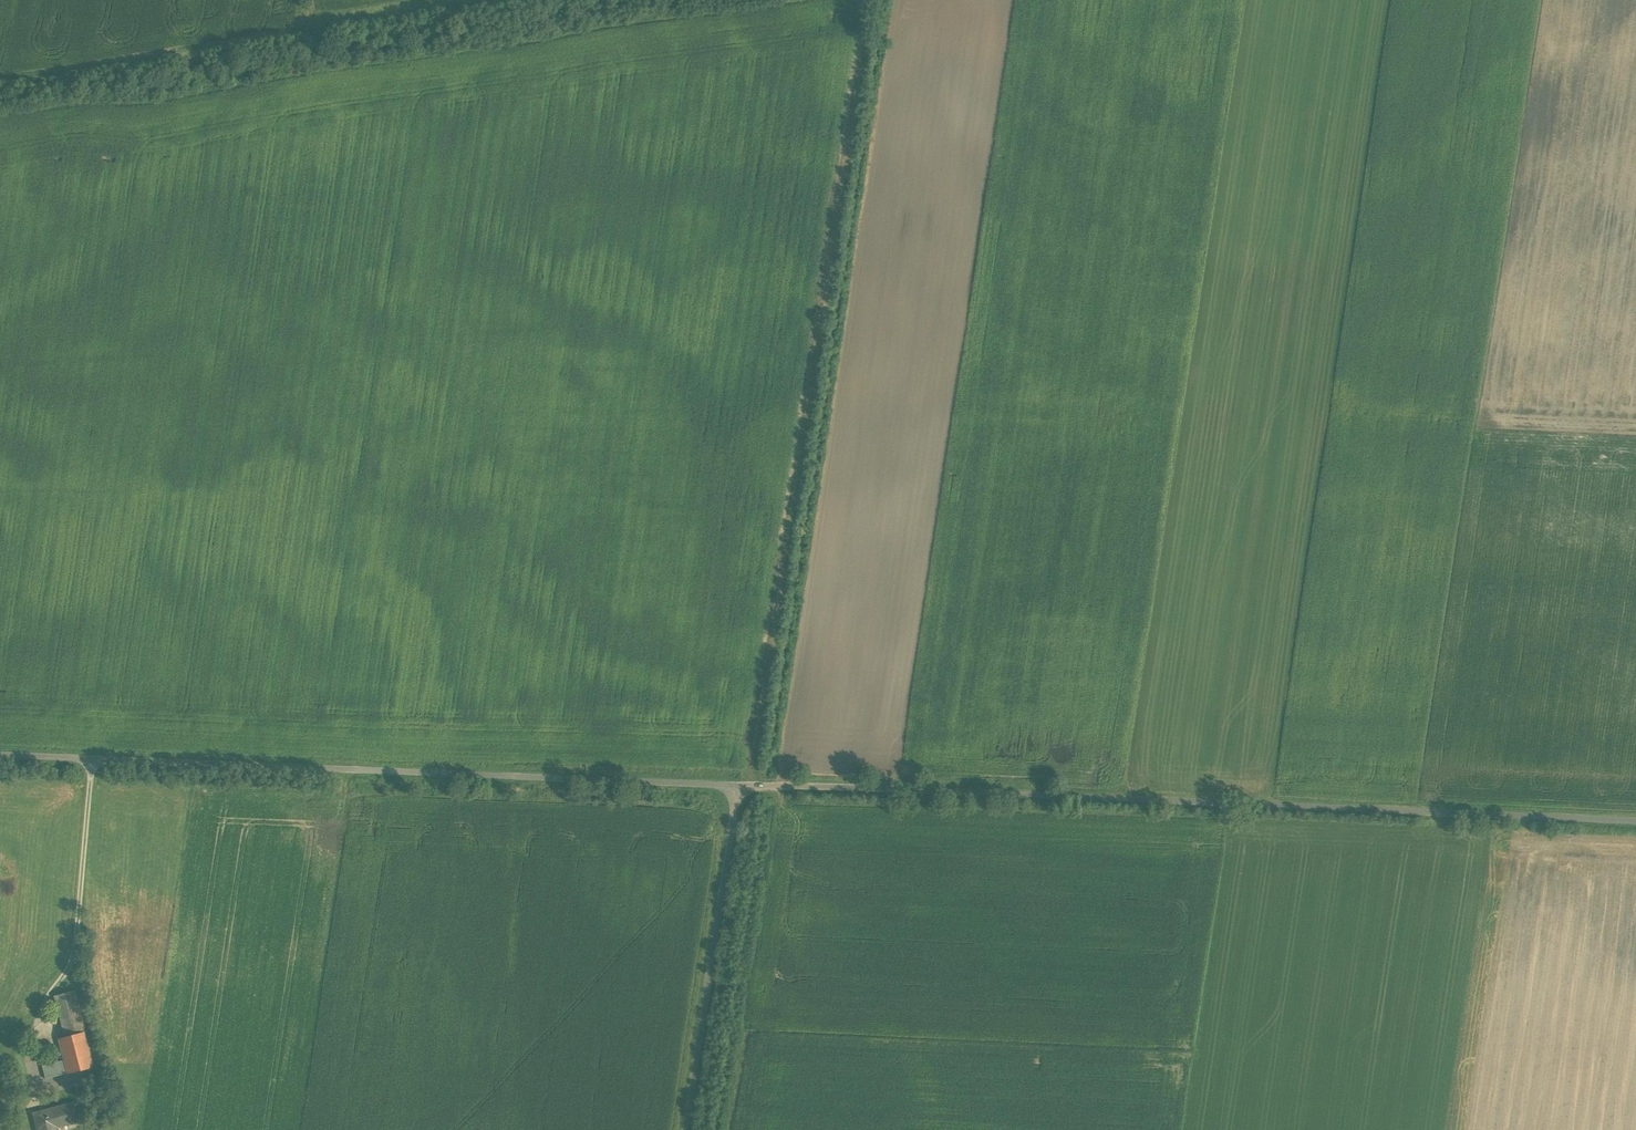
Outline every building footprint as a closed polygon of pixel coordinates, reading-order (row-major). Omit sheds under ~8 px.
[(73,990),(56,995),(66,1036),(84,1032),(73,990)] [(66,1036),(60,1038),(66,1059),(69,1072),(92,1066),(84,1032),(66,1036)] [(66,1059),(43,1065),(46,1078),(69,1072),(66,1059)] [(35,1113),(39,1129),(58,1129),(56,1126),(81,1119),(77,1102),(35,1113)]
